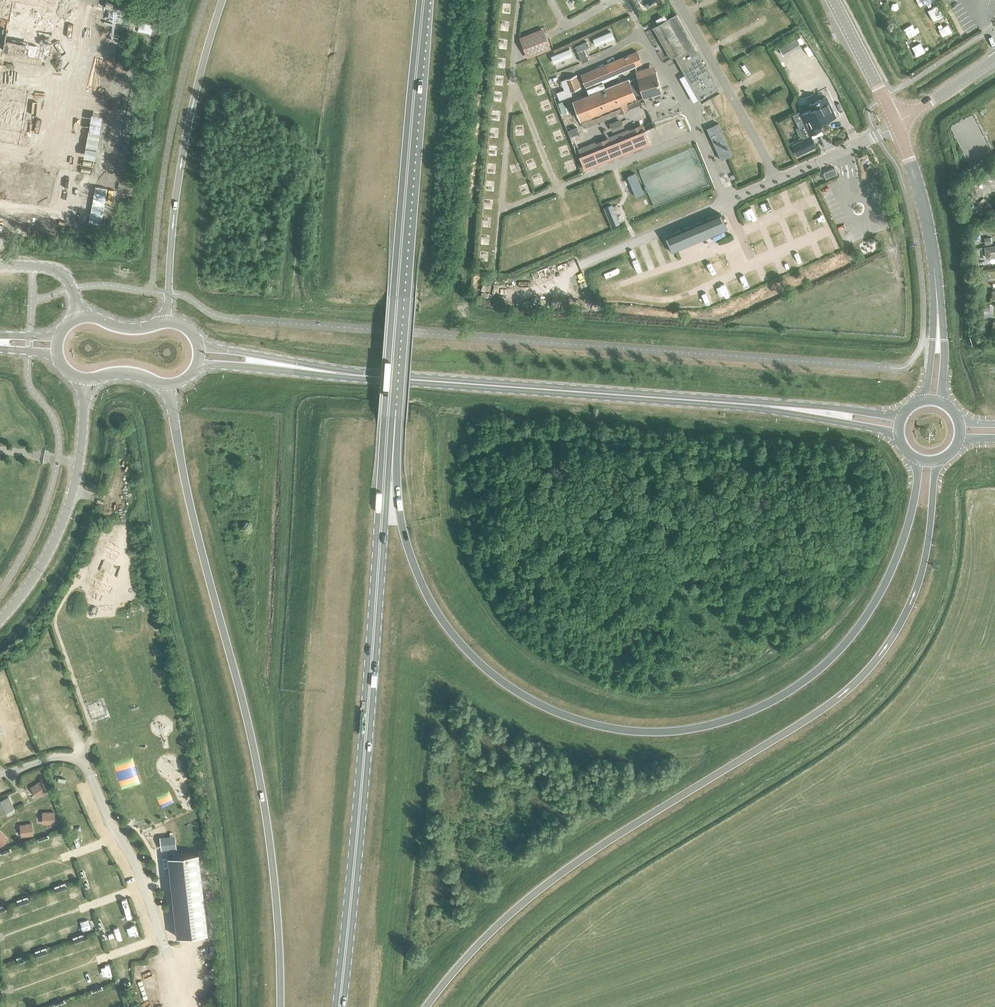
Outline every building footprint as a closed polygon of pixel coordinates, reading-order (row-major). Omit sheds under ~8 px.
[(10,42),(51,49),(59,0),(17,0),(10,42)] [(699,100),(717,89),(675,14),(653,27),(670,58),(674,56),(699,100)] [(523,41),(527,49),(543,42),(540,34),(523,41)] [(575,47),(582,63),(589,60),(584,50),(589,48),(587,42),(575,47)] [(621,58),(626,70),(634,66),(642,63),(636,52),(621,58)] [(618,73),(626,70),(621,58),(605,64),(611,78),(619,75),(618,73)] [(603,82),(611,78),(605,64),(580,75),(586,88),(603,82)] [(655,72),(649,73),(647,68),(636,72),(643,97),(661,92),(655,72)] [(572,96),(570,92),(580,88),(576,76),(561,81),(564,89),(556,92),(559,100),(572,96)] [(639,98),(642,97),(636,78),(628,81),(627,80),(605,88),(603,82),(586,88),(588,94),(573,100),(575,105),(571,107),(573,113),(576,111),(580,120),(581,119),(584,127),(628,109),(641,104),(639,98)] [(792,145),(797,154),(815,146),(810,134),(821,129),(818,123),(835,116),(826,96),(809,104),(811,109),(800,115),(805,124),(798,128),(804,139),(792,145)] [(707,128),(721,159),(732,154),(718,123),(707,128)] [(577,150),(585,169),(650,143),(642,124),(577,150)] [(984,246),(985,256),(986,256),(986,258),(994,257),(994,256),(994,255),(994,245),(984,246)] [(81,649),(69,654),(71,658),(70,658),(72,663),(83,660),(82,659),(83,659),(82,655),(82,654),(81,649)] [(32,785),(38,795),(44,792),(49,789),(42,778),(32,785)] [(0,813),(15,806),(10,795),(0,800),(0,812),(0,813)] [(44,823),(57,823),(56,811),(44,811),(44,823)] [(21,823),(23,835),(35,834),(33,821),(21,823)] [(8,839),(0,830),(0,847),(8,839)] [(162,835),(163,847),(176,846),(175,833),(162,835)] [(210,929),(201,848),(199,848),(180,851),(169,852),(172,877),(179,932),(210,929)]
